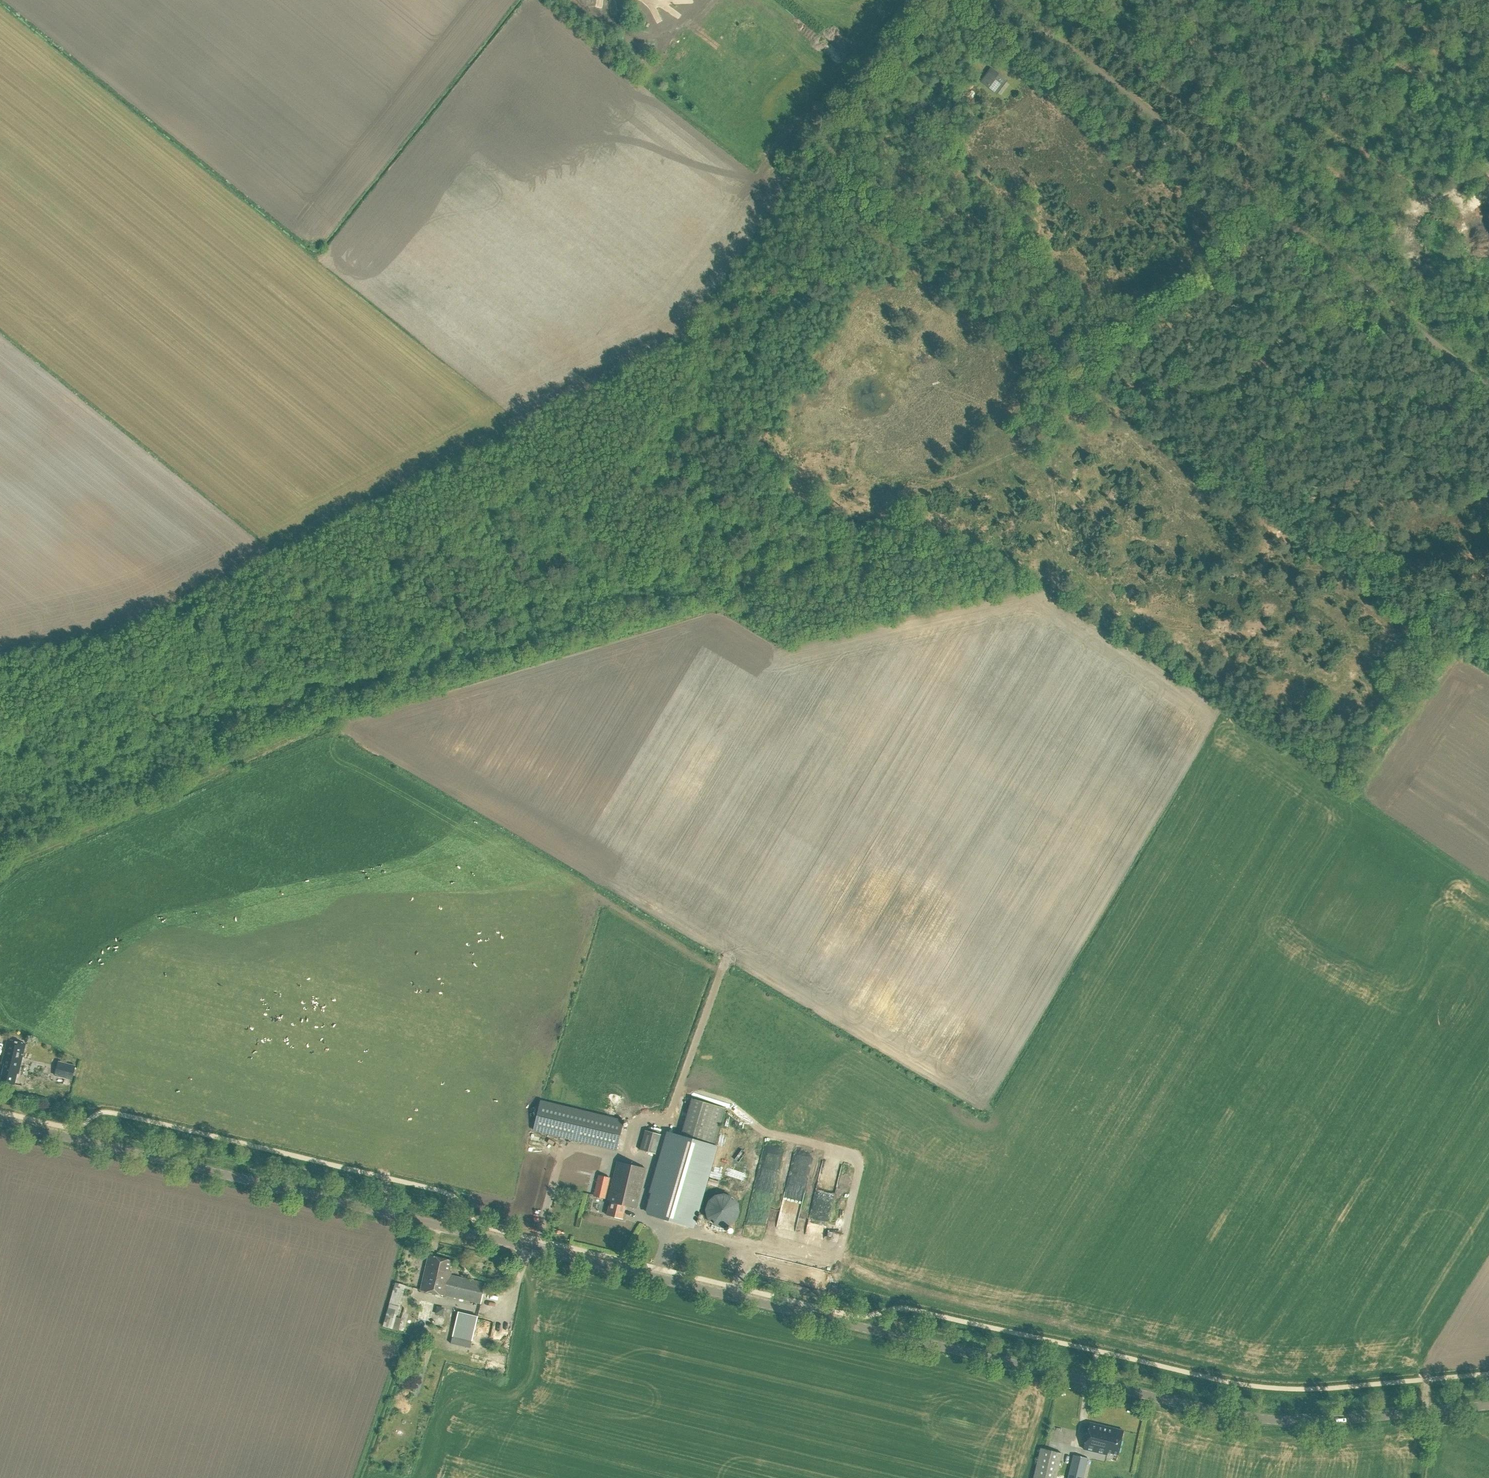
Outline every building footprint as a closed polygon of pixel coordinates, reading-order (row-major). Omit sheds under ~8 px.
[(1005,81),(991,70),(981,82),(995,94),(1005,81)] [(1213,299),(1216,295),(1209,289),(1205,293),(1213,299)] [(26,1044),(8,1040),(2,1063),(5,1064),(0,1080),(14,1083),(16,1073),(18,1073),(26,1044)] [(56,1070),(55,1076),(60,1077),(70,1080),(72,1080),(76,1066),(73,1065),(58,1061),(56,1070)] [(672,1134),(669,1144),(649,1211),(691,1224),(726,1108),(691,1098),(680,1136),(672,1134)] [(629,1122),(540,1100),(533,1130),(622,1151),(629,1122)] [(645,1130),(639,1150),(655,1154),(661,1134),(645,1130)] [(637,1209),(647,1168),(620,1161),(609,1202),(612,1202),(608,1215),(624,1219),(627,1206),(637,1209)] [(606,1199),(611,1179),(601,1177),(596,1197),(606,1199)] [(713,1224),(717,1226),(721,1227),(730,1226),(737,1220),(740,1212),(738,1203),(732,1196),(724,1193),(715,1195),(708,1201),(705,1209),(707,1217),(713,1224)] [(833,1246),(836,1234),(787,1221),(784,1233),(833,1246)] [(481,1303),(486,1283),(451,1274),(451,1272),(449,1271),(451,1260),(428,1255),(420,1288),(481,1303)] [(517,1266),(526,1260),(522,1255),(514,1261),(517,1266)] [(404,1296),(406,1290),(408,1284),(397,1281),(385,1325),(400,1329),(406,1307),(403,1306),(404,1302),(401,1301),(403,1296),(404,1296)] [(451,1340),(471,1345),(478,1316),(458,1312),(451,1340)] [(1123,1431),(1089,1423),(1083,1449),(1105,1454),(1106,1452),(1118,1455),(1123,1431)] [(1062,1453),(1040,1448),(1033,1477),(1056,1477),(1062,1453)] [(1088,1458),(1073,1454),(1067,1477),(1083,1477),(1088,1458)]
